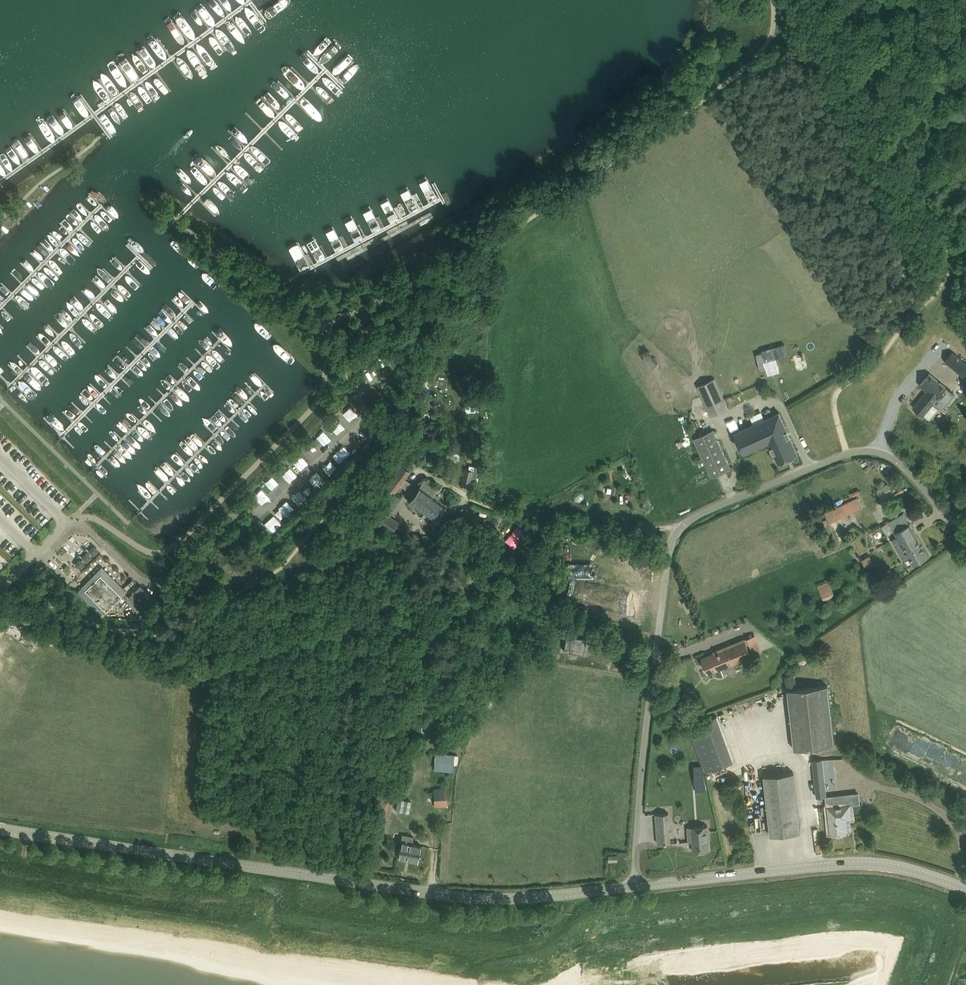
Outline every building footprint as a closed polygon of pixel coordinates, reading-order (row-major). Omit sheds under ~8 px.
[(425,176),(417,181),(429,203),(437,198),(425,176)] [(406,186),(398,191),(410,213),(418,208),(406,186)] [(388,197),(380,201),(391,222),(399,218),(388,197)] [(369,206),(361,210),(373,232),(381,228),(369,206)] [(351,215),(343,220),(355,242),(363,238),(351,215)] [(333,225),(325,230),(336,252),(344,247),(333,225)] [(314,235),(306,239),(318,261),(326,257),(314,235)] [(295,245),(287,249),(299,271),(307,267),(295,245)] [(756,354),(760,370),(766,368),(764,361),(770,360),(774,373),(780,371),(776,358),(787,355),(784,344),(761,350),(762,352),(756,354)] [(651,351),(642,357),(649,369),(658,364),(651,351)] [(944,361),(957,371),(965,362),(953,351),(952,352),(944,361)] [(937,379),(930,373),(921,383),(928,389),(913,407),(923,415),(923,414),(929,419),(938,408),(932,403),(942,392),(942,391),(946,386),(937,379)] [(711,415),(728,407),(715,378),(698,385),(711,415)] [(478,410),(478,396),(465,396),(465,411),(478,410)] [(350,405),(343,412),(350,420),(357,413),(350,405)] [(779,411),(734,432),(743,453),(769,441),(778,462),(798,453),(779,411)] [(338,433),(345,426),(337,417),(329,425),(338,433)] [(323,429),(316,436),(324,444),(331,437),(323,429)] [(694,438),(707,467),(711,476),(731,467),(713,429),(694,438)] [(332,455),(339,462),(351,452),(344,444),(332,455)] [(301,453),(293,461),(301,469),(309,462),(301,453)] [(329,473),(337,466),(331,459),(323,467),(329,473)] [(384,485),(394,492),(410,471),(400,464),(384,485)] [(281,473),(289,481),(297,474),(289,465),(281,473)] [(468,481),(475,483),(478,471),(466,469),(465,468),(462,480),(464,480),(468,481)] [(316,485),(323,477),(316,470),(309,479),(316,485)] [(265,481),(272,488),(279,482),(272,474),(265,481)] [(409,500),(434,519),(445,504),(433,495),(437,489),(425,480),(409,500)] [(888,482),(876,489),(881,498),(893,491),(888,482)] [(254,494),(262,503),(269,497),(262,487),(254,494)] [(288,499),(295,507),(306,497),(300,489),(288,499)] [(286,499),(279,507),(287,515),(295,507),(286,499)] [(836,507),(840,517),(850,512),(846,503),(836,507)] [(391,532),(398,523),(389,517),(394,510),(385,504),(374,520),(391,532)] [(909,555),(914,564),(929,555),(910,523),(904,513),(890,521),(897,534),(891,538),(902,559),(909,555)] [(273,531),(282,522),(274,514),(265,523),(273,531)] [(870,554),(861,559),(866,568),(875,564),(870,554)] [(102,566),(81,587),(106,611),(126,591),(102,566)] [(824,600),(825,600),(835,595),(829,580),(817,585),(823,598),(824,600)] [(129,597),(143,611),(155,598),(141,584),(129,597)] [(687,600),(682,602),(688,613),(692,611),(687,600)] [(586,638),(567,635),(565,650),(583,654),(586,638)] [(708,674),(752,655),(745,638),(744,638),(745,639),(714,651),(714,652),(702,658),(708,674)] [(806,659),(800,651),(791,658),(797,666),(806,659)] [(794,673),(784,676),(788,688),(798,685),(794,673)] [(826,684),(787,689),(794,748),(833,743),(826,684)] [(734,761),(717,715),(689,726),(703,765),(704,768),(705,771),(734,761)] [(454,755),(455,754),(436,752),(434,768),(453,770),(454,764),(457,764),(458,755),(454,755)] [(813,760),(814,771),(824,770),(823,759),(813,760)] [(771,835),(801,831),(794,771),(764,775),(771,835)] [(410,784),(404,783),(395,781),(394,787),(379,784),(375,804),(379,804),(377,817),(378,817),(376,829),(387,831),(396,788),(408,790),(410,784)] [(827,794),(825,782),(815,783),(816,795),(827,794)] [(446,787),(433,788),(435,806),(447,806),(446,787)] [(409,812),(412,799),(398,797),(395,809),(409,812)] [(850,803),(828,806),(831,832),(848,830),(846,819),(847,818),(846,818),(846,814),(851,813),(850,803)] [(647,830),(656,830),(655,813),(647,813),(647,830)] [(671,842),(669,813),(656,813),(658,843),(671,842)] [(690,841),(693,841),(694,851),(710,850),(709,845),(708,825),(689,826),(690,841)] [(419,860),(420,855),(422,845),(413,843),(414,836),(402,834),(397,855),(419,860)]
